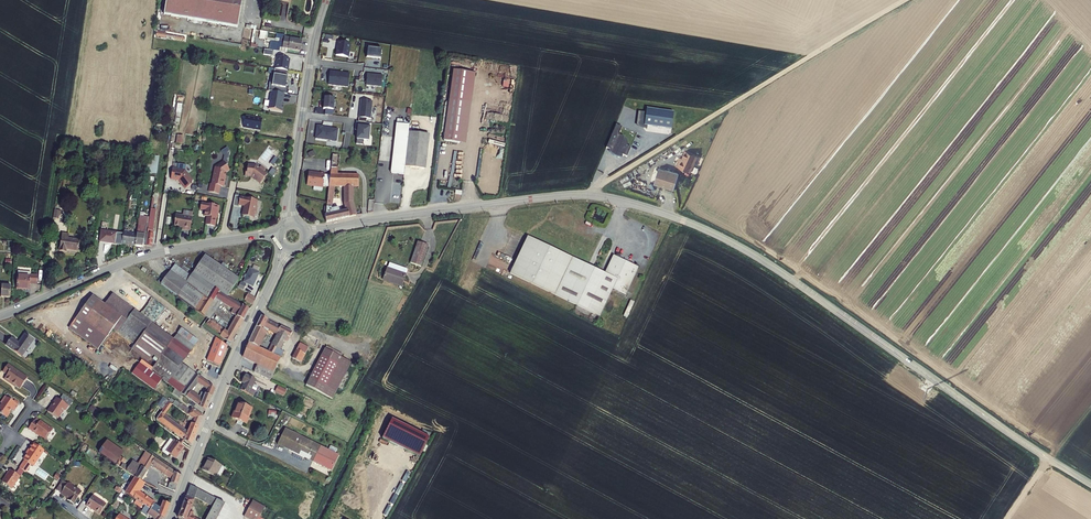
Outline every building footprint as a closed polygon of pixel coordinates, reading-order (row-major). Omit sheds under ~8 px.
[(236,24),(240,0),(165,0),(163,13),(236,24)] [(267,40),(268,32),(253,30),(252,38),(267,40)] [(348,53),(350,39),(338,37),(337,42),(338,42),(337,44),(335,51),(348,53)] [(279,44),(284,45),(285,40),(270,38),(268,47),(278,49),(279,44)] [(382,45),(368,43),(367,54),(381,55),(382,45)] [(275,65),(287,66),(288,63),(287,62),(287,60),(288,60),(289,54),(277,53),(275,65)] [(348,83),(350,69),(337,68),(336,68),(335,68),(335,67),(330,67),(329,80),(348,83)] [(284,89),(287,90),(288,82),(285,81),(286,72),(273,70),(271,79),(269,78),(267,87),(271,87),(284,89)] [(383,72),(368,70),(366,81),(382,83),(383,72)] [(283,97),(284,89),(271,87),(268,105),(282,107),(283,100),(281,99),(282,97),(283,97)] [(335,93),(325,93),(324,104),(327,105),(334,105),(335,93)] [(373,97),(361,96),(359,113),(371,115),(373,97)] [(465,99),(449,97),(443,138),(460,140),(465,99)] [(471,100),(465,99),(460,140),(462,141),(465,141),(471,100)] [(668,127),(671,111),(643,106),(643,110),(636,109),(634,122),(641,123),(668,127)] [(261,115),(245,112),(243,124),(259,127),(261,115)] [(390,170),(403,171),(404,164),(408,129),(409,119),(402,118),(403,114),(399,114),(398,117),(396,117),(390,170)] [(315,134),(336,137),(338,125),(331,124),(331,125),(328,124),(327,124),(322,123),(322,122),(317,121),(315,134)] [(369,136),(370,123),(356,121),(355,126),(358,126),(356,140),(363,141),(364,136),(369,136)] [(621,154),(626,156),(630,147),(626,145),(626,141),(624,138),(623,137),(623,136),(618,134),(621,127),(615,124),(605,147),(609,149),(607,150),(608,152),(613,155),(615,156),(621,157),(621,154)] [(428,132),(408,129),(404,164),(423,166),(428,132)] [(362,208),(360,184),(359,169),(339,167),(341,150),(332,149),(326,209),(325,209),(326,215),(337,213),(362,208)] [(692,172),(699,155),(687,150),(684,157),(682,156),(678,165),(692,172)] [(158,174),(158,156),(147,156),(147,174),(158,174)] [(225,169),(229,166),(225,159),(223,159),(221,160),(220,160),(216,163),(213,175),(212,174),(211,180),(210,180),(208,188),(219,190),(220,182),(223,183),(225,174),(224,174),(225,169)] [(255,162),(248,161),(247,167),(245,167),(245,172),(253,173),(255,174),(254,176),(260,180),(267,171),(264,168),(265,167),(260,163),(259,165),(255,162)] [(185,167),(172,165),(171,177),(179,178),(181,180),(180,181),(185,187),(191,182),(192,177),(185,167)] [(680,173),(660,167),(655,183),(676,189),(680,173)] [(319,170),(308,168),(307,175),(306,175),(306,180),(322,182),(323,180),(324,173),(324,171),(323,171),(323,170),(319,169),(319,170)] [(255,202),(256,196),(240,192),(234,191),(232,202),(238,203),(238,201),(244,202),(243,205),(244,206),(242,212),(253,214),(254,208),(255,207),(256,204),(255,202)] [(219,202),(201,198),(199,205),(204,206),(204,207),(203,211),(206,212),(205,220),(214,222),(216,208),(218,208),(219,202)] [(53,204),(52,213),(57,214),(58,209),(59,210),(60,206),(53,204)] [(182,212),(175,211),(174,222),(182,223),(182,225),(190,227),(192,214),(182,212)] [(153,224),(147,223),(145,242),(150,242),(153,224)] [(108,229),(99,227),(98,238),(106,239),(108,229)] [(137,231),(137,232),(136,232),(135,243),(142,244),(145,227),(142,227),(141,231),(137,231)] [(115,230),(108,229),(106,239),(113,240),(115,230)] [(136,232),(122,230),(122,231),(120,240),(135,243),(136,232)] [(529,233),(510,270),(600,313),(613,288),(625,293),(638,265),(614,254),(605,271),(529,233)] [(419,237),(409,257),(420,262),(430,241),(419,237)] [(65,241),(59,240),(56,258),(63,259),(63,256),(75,258),(77,246),(65,245),(65,241)] [(391,251),(381,272),(399,281),(408,259),(391,251)] [(163,280),(197,304),(207,291),(209,292),(215,284),(222,288),(228,292),(239,275),(206,253),(193,272),(176,260),(163,280)] [(261,268),(252,264),(245,278),(253,282),(261,268)] [(31,269),(23,268),(22,273),(18,272),(17,285),(30,287),(31,281),(38,282),(39,271),(31,271),(31,269)] [(0,282),(0,294),(10,295),(11,283),(0,282)] [(222,288),(215,284),(209,292),(207,291),(197,304),(211,313),(216,306),(217,307),(222,299),(233,304),(240,308),(238,312),(229,329),(210,317),(206,322),(219,329),(218,330),(229,335),(232,337),(250,304),(221,289),(222,288)] [(138,299),(144,291),(135,285),(130,293),(138,299)] [(245,294),(254,298),(256,293),(247,289),(245,294)] [(191,378),(195,372),(181,362),(197,340),(180,328),(173,338),(113,293),(105,305),(92,295),(69,327),(97,348),(113,328),(134,344),(130,349),(146,362),(150,356),(155,360),(149,369),(175,389),(177,390),(182,384),(185,379),(188,376),(191,378)] [(276,351),(278,351),(281,346),(277,344),(284,331),(287,333),(291,327),(279,322),(279,323),(266,317),(267,315),(261,312),(249,338),(258,342),(263,333),(260,331),(262,326),(265,328),(268,327),(269,325),(278,329),(269,347),(276,351)] [(4,341),(20,352),(32,335),(23,330),(16,339),(9,334),(4,341)] [(242,353),(269,366),(273,357),(276,351),(269,347),(258,342),(249,338),(242,353)] [(294,350),(302,354),(306,348),(297,343),(294,350)] [(290,357),(299,361),(302,354),(294,350),(290,357)] [(343,362),(321,351),(306,381),(329,392),(343,362)] [(211,352),(199,367),(205,371),(216,356),(211,352)] [(26,374),(6,361),(2,368),(5,370),(5,373),(3,376),(8,380),(9,379),(14,383),(18,386),(26,374)] [(184,385),(182,384),(177,390),(181,393),(204,411),(215,387),(195,372),(191,378),(188,376),(185,379),(187,381),(184,385)] [(239,390),(252,396),(254,391),(250,389),(254,380),(243,375),(240,383),(242,384),(239,390)] [(283,395),(287,389),(278,384),(274,391),(283,395)] [(178,397),(181,393),(177,390),(175,389),(172,392),(174,394),(178,397)] [(67,397),(61,392),(58,396),(64,400),(67,397)] [(5,393),(0,400),(2,401),(0,403),(0,411),(6,415),(10,410),(9,409),(10,406),(12,407),(13,408),(17,402),(5,393)] [(58,396),(56,394),(52,399),(52,400),(47,408),(55,414),(57,413),(62,407),(63,407),(67,402),(64,400),(58,396)] [(192,423),(198,426),(202,416),(191,408),(189,410),(179,403),(177,406),(194,419),(192,423)] [(231,419),(244,424),(250,408),(237,403),(234,411),(231,419)] [(164,408),(156,419),(190,444),(198,426),(192,423),(191,422),(187,432),(163,415),(167,410),(164,408)] [(33,417),(27,425),(35,430),(36,430),(40,433),(45,436),(52,426),(39,417),(37,420),(33,417)] [(277,443),(331,468),(338,454),(284,428),(277,443)] [(101,451),(118,463),(124,454),(127,450),(110,438),(101,451)] [(44,447),(32,439),(29,444),(31,445),(26,451),(23,456),(33,463),(44,447)] [(165,451),(175,458),(183,447),(173,439),(165,451)] [(134,446),(145,454),(148,450),(148,449),(138,442),(134,446)] [(133,464),(129,471),(135,475),(141,479),(152,463),(165,474),(169,467),(150,453),(150,452),(148,450),(145,454),(144,455),(147,458),(145,462),(143,461),(142,463),(136,460),(133,464)] [(118,463),(123,466),(127,459),(129,457),(124,454),(118,463)] [(203,469),(220,477),(226,465),(209,456),(206,461),(207,461),(203,469)] [(123,466),(129,471),(133,464),(127,459),(123,466)] [(20,473),(10,466),(7,470),(2,478),(12,485),(20,473)] [(173,470),(169,467),(165,474),(165,475),(172,477),(171,479),(177,482),(181,473),(180,472),(173,470)] [(144,481),(141,479),(135,475),(132,480),(141,485),(144,481)] [(75,500),(81,491),(80,488),(68,480),(67,481),(63,478),(57,487),(61,490),(61,491),(68,496),(68,497),(71,500),(72,498),(75,500)] [(130,483),(139,489),(141,485),(132,480),(130,483)] [(130,483),(126,489),(146,503),(151,507),(165,516),(170,501),(163,499),(161,505),(156,501),(139,489),(130,483)] [(189,518),(203,518),(192,514),(195,508),(193,507),(195,502),(193,501),(197,492),(214,501),(204,518),(207,518),(215,518),(219,512),(223,514),(228,504),(217,498),(214,497),(214,496),(193,483),(192,483),(180,515),(189,518)] [(107,501),(93,492),(86,503),(100,511),(107,501)] [(254,498),(246,513),(254,518),(262,502),(254,498)] [(262,502),(254,518),(257,518),(259,518),(266,505),(262,502)] [(164,517),(165,516),(151,507),(148,512),(156,517),(155,518),(163,518),(164,517)] [(120,510),(114,518),(134,518),(120,510)]
